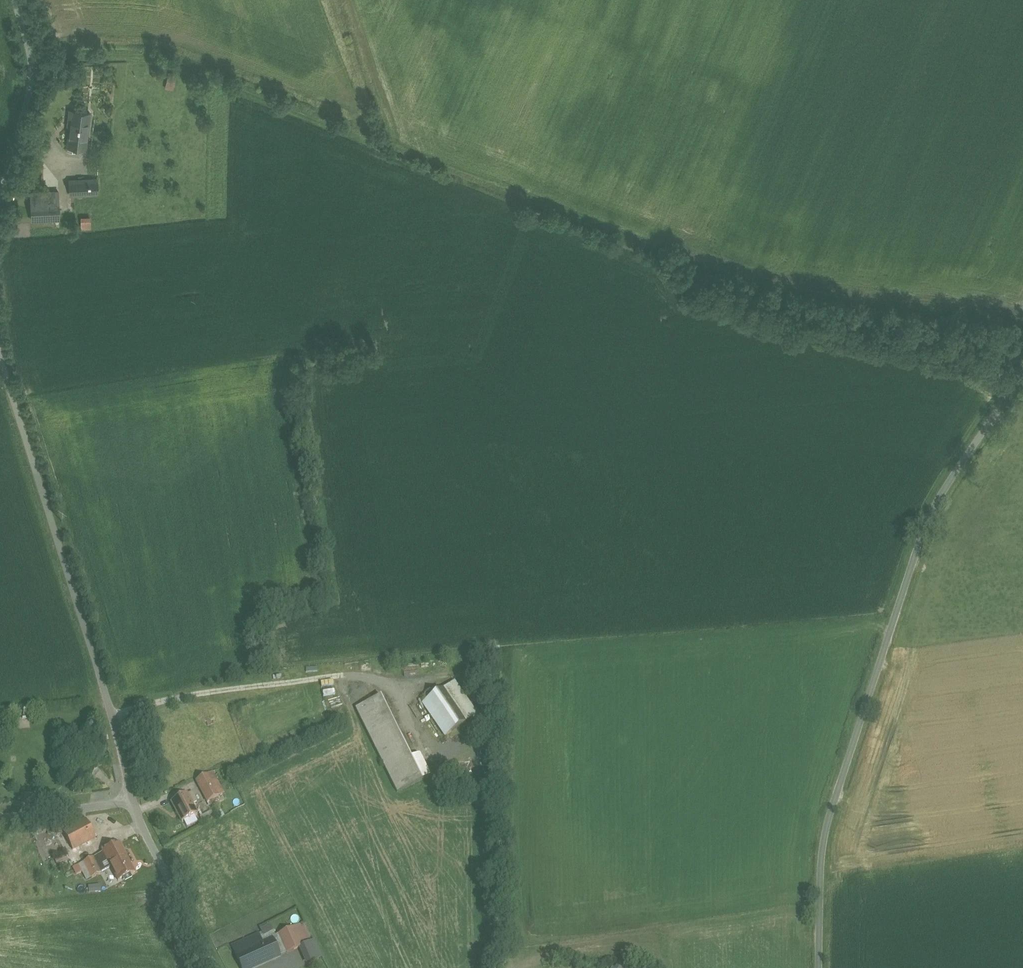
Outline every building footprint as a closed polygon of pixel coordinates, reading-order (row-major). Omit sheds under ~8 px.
[(172,89),(175,73),(166,71),(163,88),(172,89)] [(90,113),(70,110),(69,121),(71,121),(68,142),(78,143),(77,147),(86,148),(90,113)] [(97,179),(69,181),(70,195),(98,194),(97,179)] [(59,201),(31,202),(32,220),(52,219),(60,219),(59,201)] [(78,217),(79,229),(89,228),(89,216),(78,217)] [(443,689),(422,703),(445,736),(466,722),(443,689)] [(386,693),(355,709),(397,792),(428,777),(386,693)] [(213,772),(207,775),(211,781),(219,796),(224,794),(213,772)] [(207,775),(196,780),(200,787),(211,781),(207,775)] [(211,781),(200,787),(208,802),(219,796),(211,781)] [(197,814),(187,794),(171,802),(182,822),(197,814)] [(86,820),(63,832),(73,850),(96,838),(86,820)] [(64,824),(41,826),(42,833),(64,830),(64,824)] [(134,873),(119,844),(103,852),(105,856),(111,867),(118,881),(134,873)] [(51,855),(54,864),(66,860),(63,852),(51,855)] [(105,856),(94,861),(100,873),(111,867),(105,856)] [(92,858),(73,868),(76,875),(82,872),(87,881),(101,874),(94,861),(92,858)] [(270,925),(261,930),(264,936),(273,931),(270,925)] [(300,925),(279,934),(279,935),(287,953),(308,944),(300,925)] [(259,935),(232,947),(235,955),(262,943),(259,935)] [(287,953),(279,935),(272,938),(280,956),(287,953)] [(235,955),(241,967),(254,967),(280,956),(272,938),(262,943),(235,955)] [(315,943),(307,947),(310,951),(312,950),(317,947),(315,943)]
